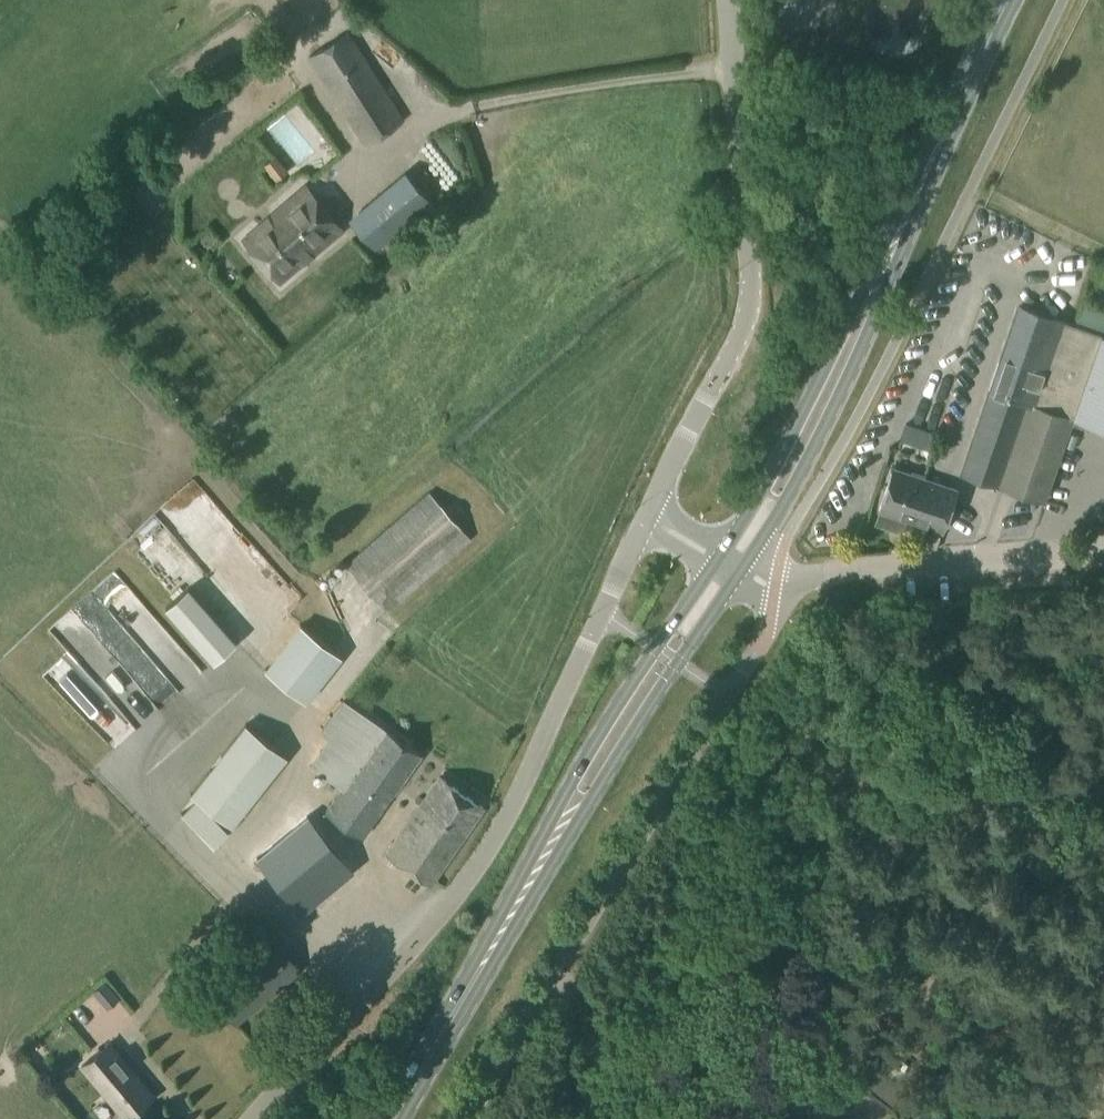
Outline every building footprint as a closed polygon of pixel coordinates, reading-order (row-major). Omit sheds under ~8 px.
[(349,29),(307,55),(363,144),(405,118),(349,29)] [(284,166),(276,156),(265,164),(273,175),(284,166)] [(401,170),(342,217),(373,255),(431,208),(401,170)] [(304,186),(242,239),(279,283),(342,230),(304,186)] [(1057,285),(1051,304),(1063,308),(1069,289),(1057,285)] [(1079,304),(1073,323),(1016,304),(966,457),(961,473),(1043,500),(1071,416),(1103,426),(1103,312),(1079,304)] [(894,466),(874,523),(904,533),(909,519),(941,530),(956,488),(894,466)] [(346,561),(345,562),(387,611),(471,538),(429,490),(346,561)] [(190,583),(166,605),(213,660),(237,638),(190,583)] [(294,623),(257,669),(298,701),(334,655),(294,623)] [(325,736),(307,762),(342,787),(327,809),(363,835),(420,754),(339,698),(317,731),(325,736)] [(92,733),(103,744),(121,727),(111,716),(92,733)] [(243,724),(188,794),(231,828),(286,757),(243,724)] [(440,776),(387,851),(432,883),(485,807),(440,776)] [(193,799),(179,812),(210,847),(225,834),(193,799)] [(308,816),(254,861),(298,913),(352,868),(308,816)] [(279,940),(213,996),(237,1025),(304,969),(279,940)] [(105,985),(94,994),(107,1009),(117,1000),(105,985)] [(109,1041),(81,1064),(126,1117),(153,1094),(109,1041)] [(884,1066),(868,1086),(893,1104),(908,1084),(884,1066)]
